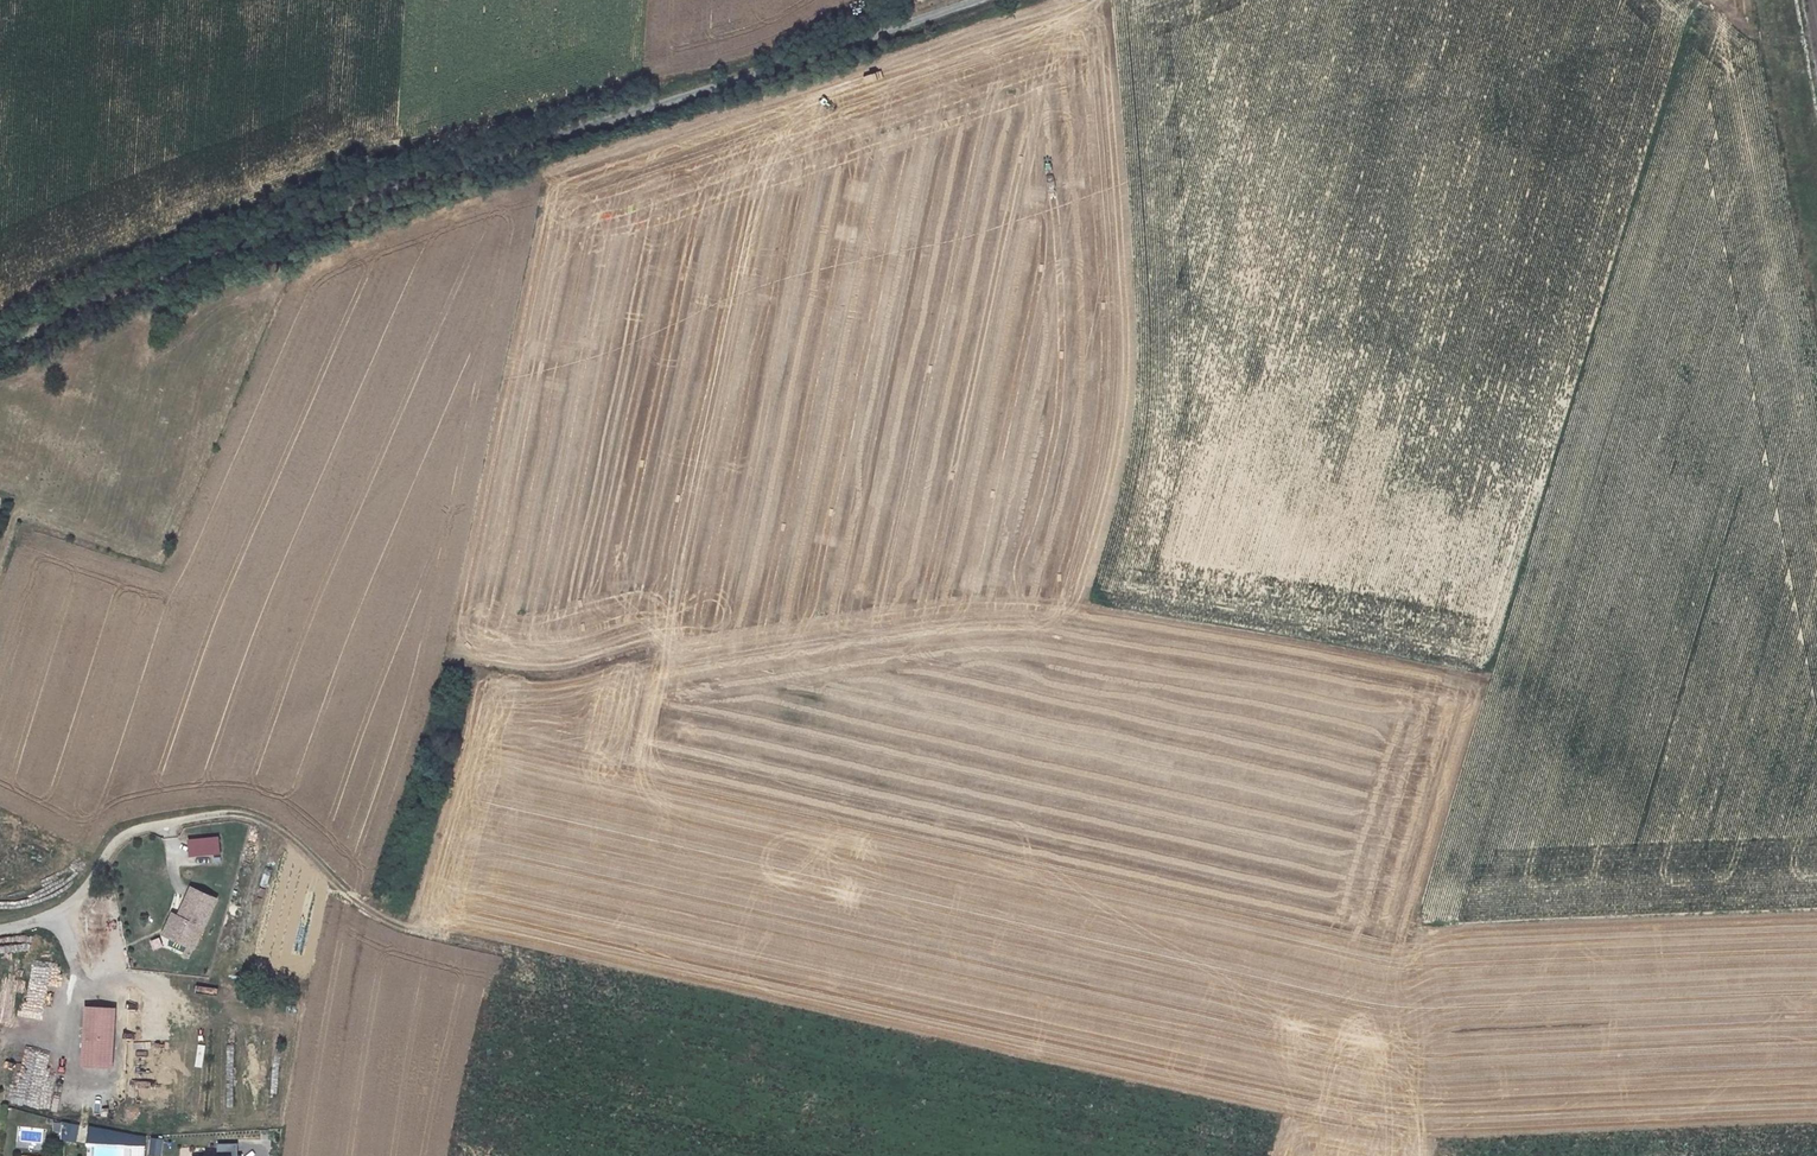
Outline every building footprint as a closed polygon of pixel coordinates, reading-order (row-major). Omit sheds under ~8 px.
[(217,838),(187,840),(188,857),(219,854),(217,838)] [(194,948),(217,900),(191,888),(177,918),(169,937),(194,948)] [(169,937),(177,918),(170,915),(161,934),(169,937)] [(129,990),(125,1008),(139,1011),(143,993),(129,990)] [(115,1007),(86,1006),(84,1065),(114,1066),(115,1007)] [(31,1077),(33,1053),(19,1052),(17,1075),(31,1077)] [(10,1102),(20,1100),(18,1091),(9,1093),(10,1102)] [(56,1138),(74,1140),(75,1122),(58,1121),(56,1138)] [(89,1129),(88,1155),(145,1155),(148,1141),(89,1129)] [(152,1139),(150,1154),(159,1155),(162,1140),(152,1139)] [(236,1144),(217,1145),(217,1155),(237,1155),(236,1144)]
